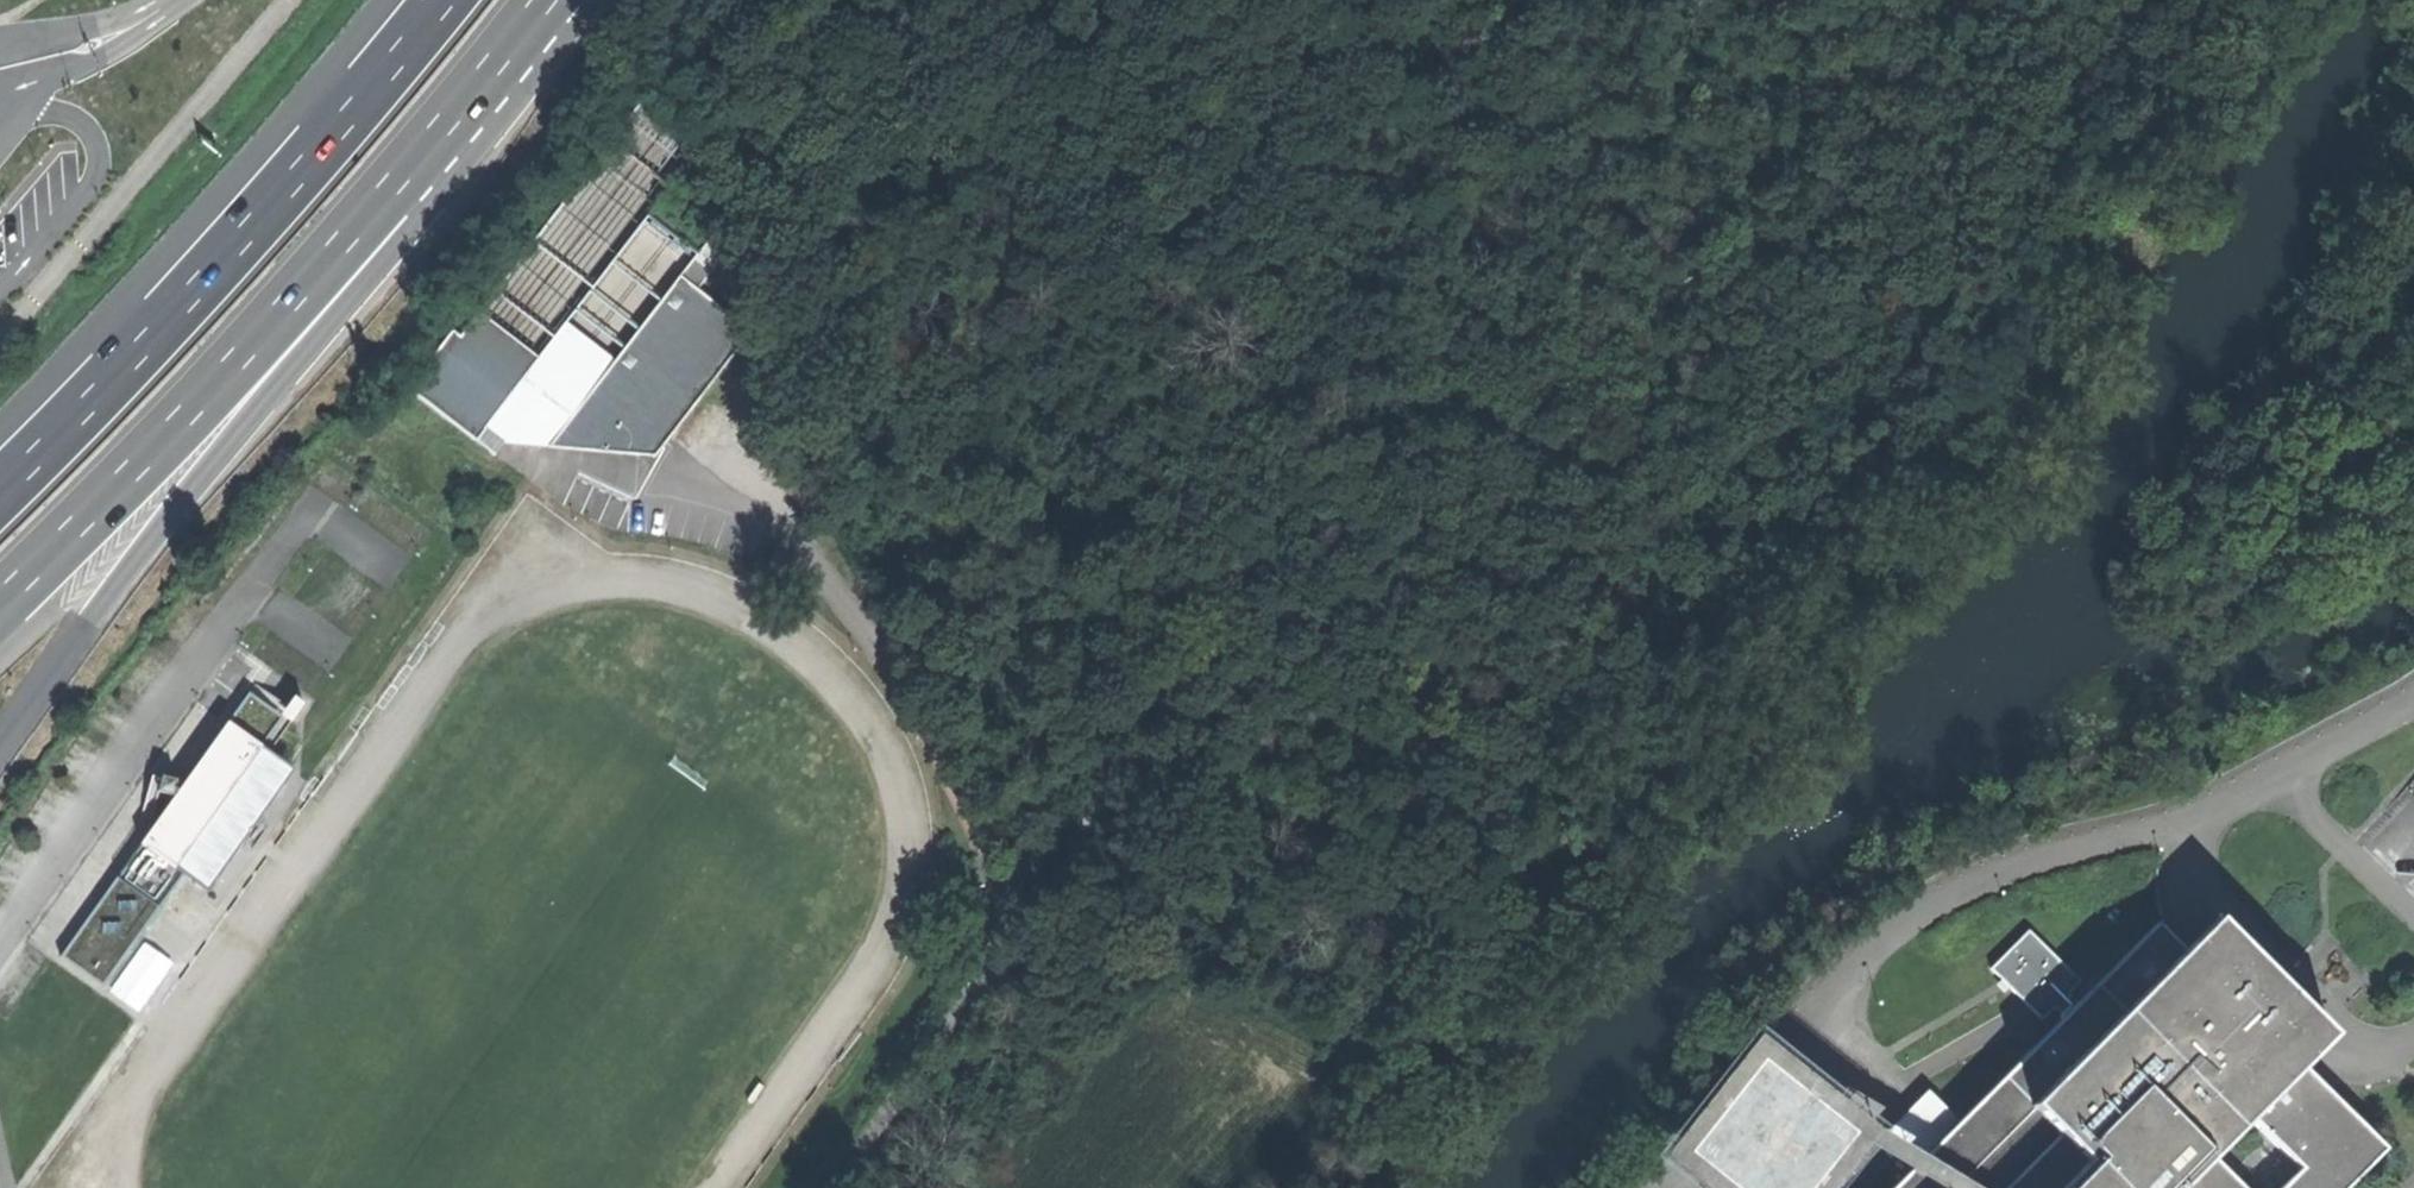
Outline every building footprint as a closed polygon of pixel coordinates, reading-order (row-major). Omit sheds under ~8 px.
[(659,458),(754,332),(701,292),(716,271),(701,260),(618,362),(569,324),(523,380),(457,327),(411,384),(481,442),(489,429),(505,441),(659,458)] [(170,865),(253,748),(230,731),(145,848),(170,865)] [(287,772),(253,748),(170,865),(204,890),(287,772)] [(2385,1150),(2300,1070),(2330,1039),(2269,977),(2215,924),(2184,954),(2157,927),(2077,1004),(2064,1017),(2045,1037),(1959,1127),(1914,1173),(1898,1187),(2346,1187),(2385,1150)] [(2029,931),(1991,969),(2002,979),(2042,1019),(2054,1008),(2064,1017),(2077,1004),(2067,994),(2080,982),(2029,931)] [(1877,1135),(1864,1125),(1755,1040),(1660,1162),(1695,1187),(1835,1187),(1877,1135)] [(1882,1140),(1914,1173),(1959,1127),(1927,1095),(1882,1140)]
